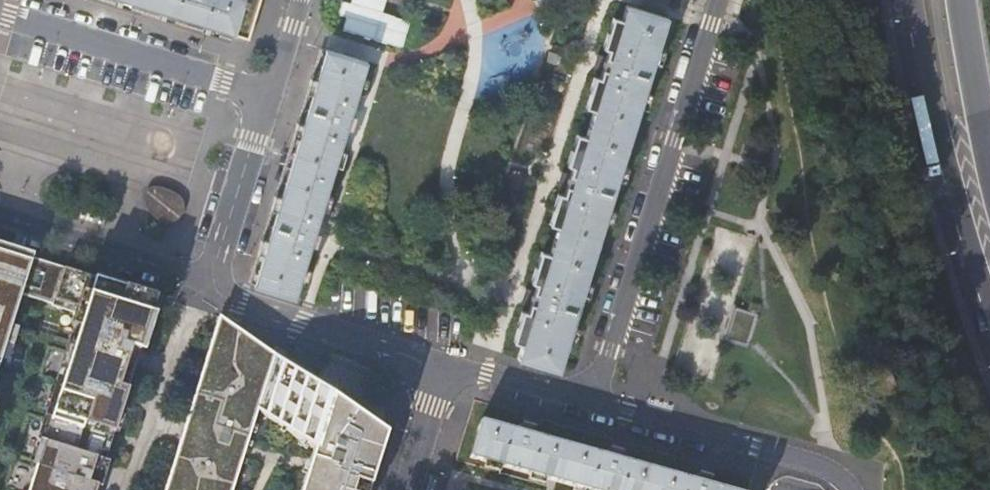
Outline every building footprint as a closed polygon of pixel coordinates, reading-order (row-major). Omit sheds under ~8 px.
[(260,0),(123,0),(179,17),(248,38),(260,0)] [(350,3),(342,1),(338,14),(346,16),(342,30),(400,47),(408,20),(382,13),(386,0),(351,0),(350,3)] [(641,10),(627,5),(617,36),(609,33),(605,46),(613,49),(610,58),(598,54),(596,60),(594,68),(607,72),(604,81),(595,78),(591,91),(600,94),(582,153),(573,150),(568,163),(577,166),(575,175),(562,171),(560,178),(557,185),(570,188),(567,197),(559,195),(554,208),(564,211),(546,270),(537,267),(533,280),(541,283),(538,292),(526,288),(524,294),(522,301),(534,305),(532,314),(523,311),(518,325),(527,328),(518,358),(559,370),(580,304),(601,237),(616,187),(637,120),(652,70),(668,18),(641,10)] [(366,62),(325,49),(298,135),(268,235),(252,287),(292,300),(293,297),(310,245),(315,247),(319,233),(315,232),(346,128),(351,129),(355,116),(350,114),(366,62)] [(184,190),(155,185),(150,217),(179,221),(184,190)] [(21,296),(84,315),(29,489),(97,489),(98,487),(138,358),(158,296),(0,247),(0,364),(21,296)] [(759,314),(736,307),(725,340),(749,347),(759,314)] [(220,316),(184,429),(165,489),(234,489),(259,411),(314,450),(301,489),(370,489),(387,434),(220,316)] [(702,470),(700,473),(698,474),(696,480),(621,459),(623,452),(621,451),(622,447),(617,446),(612,444),(611,449),(609,448),(607,455),(533,434),(534,427),(533,427),(534,422),(529,421),(524,419),(523,424),(522,423),(520,430),(481,419),(470,457),(588,489),(731,489),(710,484),(712,477),(711,476),(712,472),(707,471),(702,470)] [(824,488),(817,482),(808,477),(799,475),(789,475),(780,478),(771,484),(766,489),(825,489),(824,488)]
